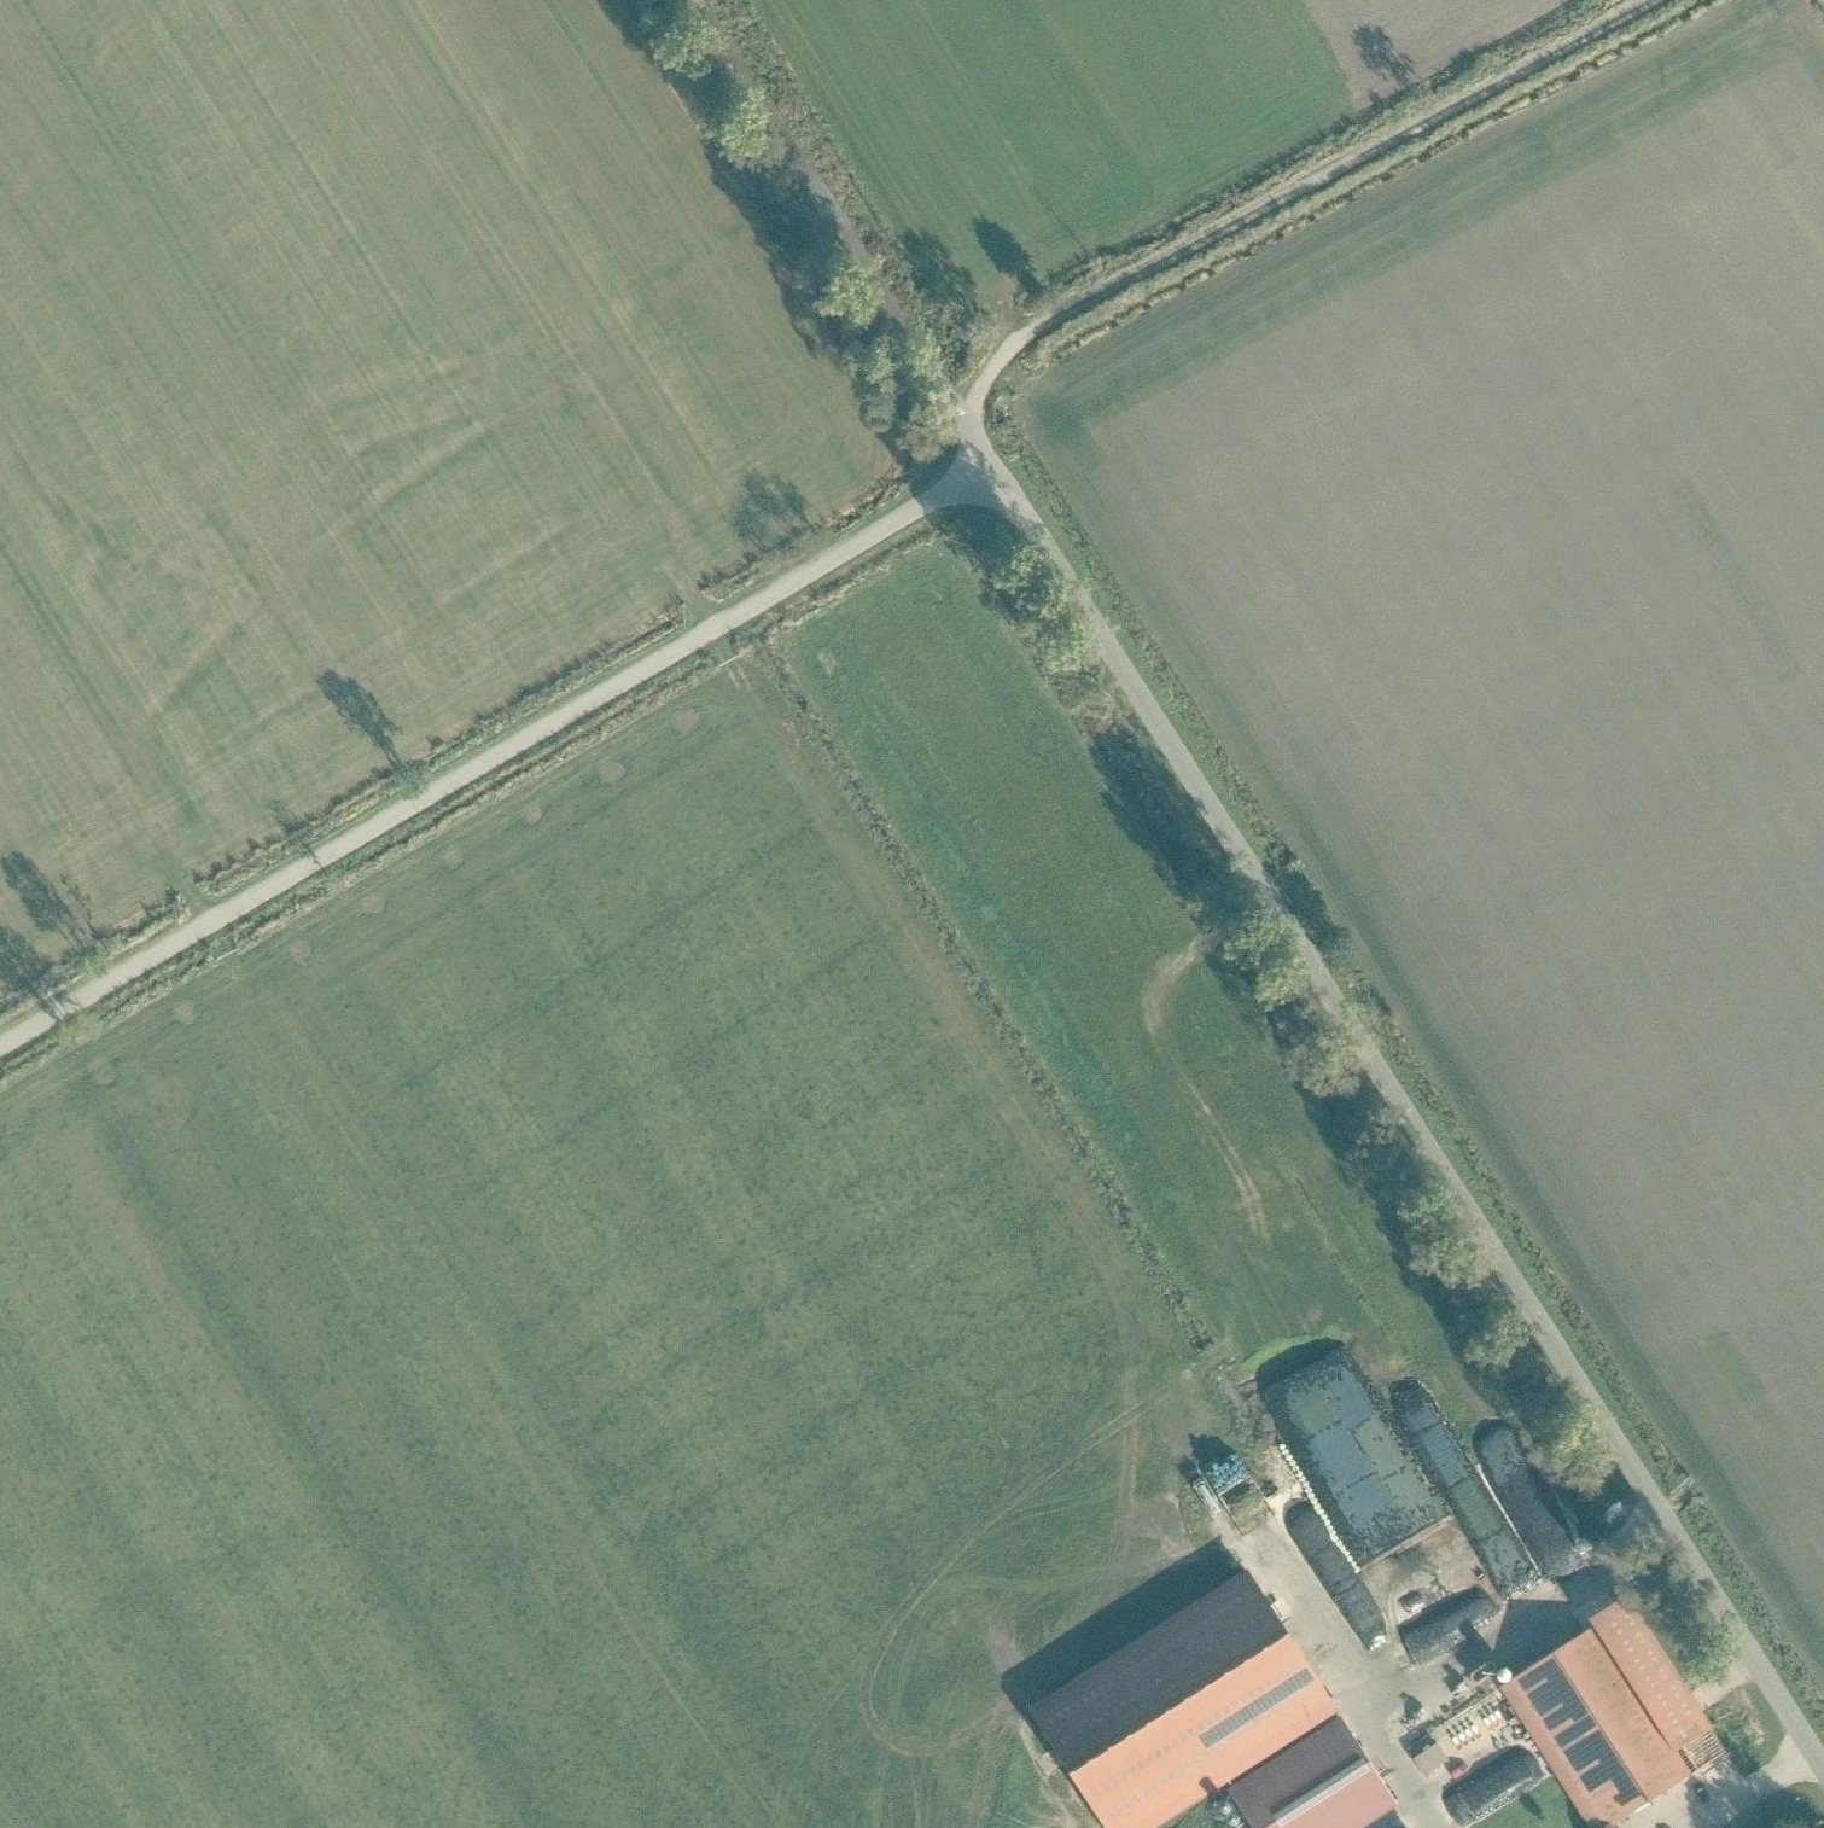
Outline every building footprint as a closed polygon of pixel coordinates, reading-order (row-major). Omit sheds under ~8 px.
[(1454,1516),(1490,1497),(1463,1447),(1427,1466),(1454,1516)] [(1243,1550),(1014,1698),(1098,1827),(1159,1827),(1228,1783),(1257,1827),(1360,1827),(1405,1799),(1243,1550)] [(1514,1684),(1597,1825),(1732,1745),(1649,1604),(1514,1684)]
